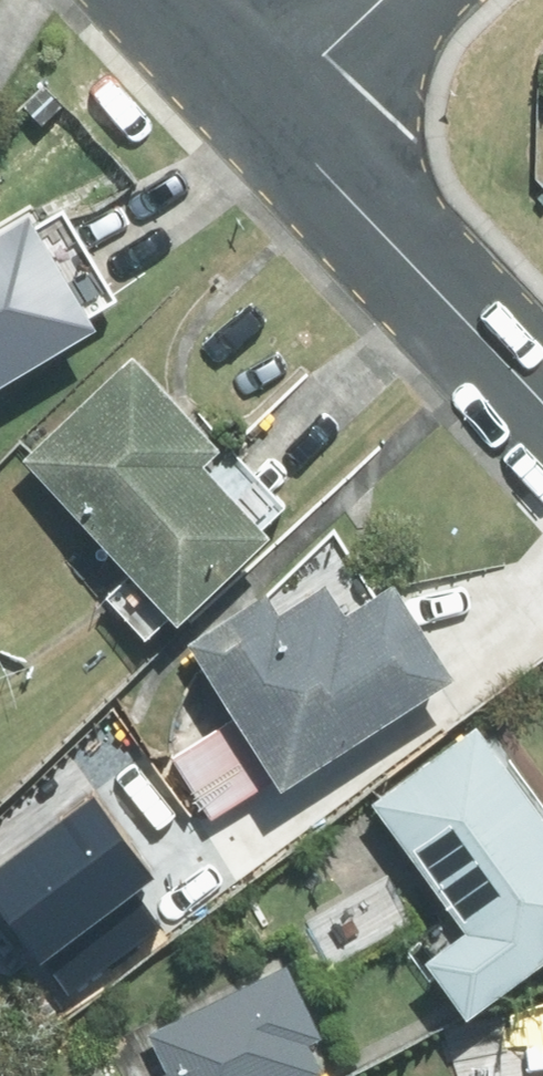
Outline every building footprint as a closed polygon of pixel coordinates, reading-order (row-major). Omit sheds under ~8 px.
[(85,335),(78,323),(103,308),(69,250),(52,220),(23,237),(16,226),(0,236),(0,385),(85,335)] [(91,603),(131,646),(153,626),(162,636),(294,514),(224,437),(210,450),(124,356),(9,462),(117,580),(91,603)] [(170,759),(207,824),(442,690),(383,585),(332,614),(315,586),(265,614),(258,601),(176,648),(222,729),(170,759)] [(363,811),(454,936),(408,970),(450,1028),(542,960),(542,840),(467,735),(363,811)] [(302,1057),(319,1048),(280,968),(142,1035),(161,1075),(160,1075),(311,1075),(302,1057)] [(534,996),(533,1075),(542,1075),(542,996),(534,996)]
